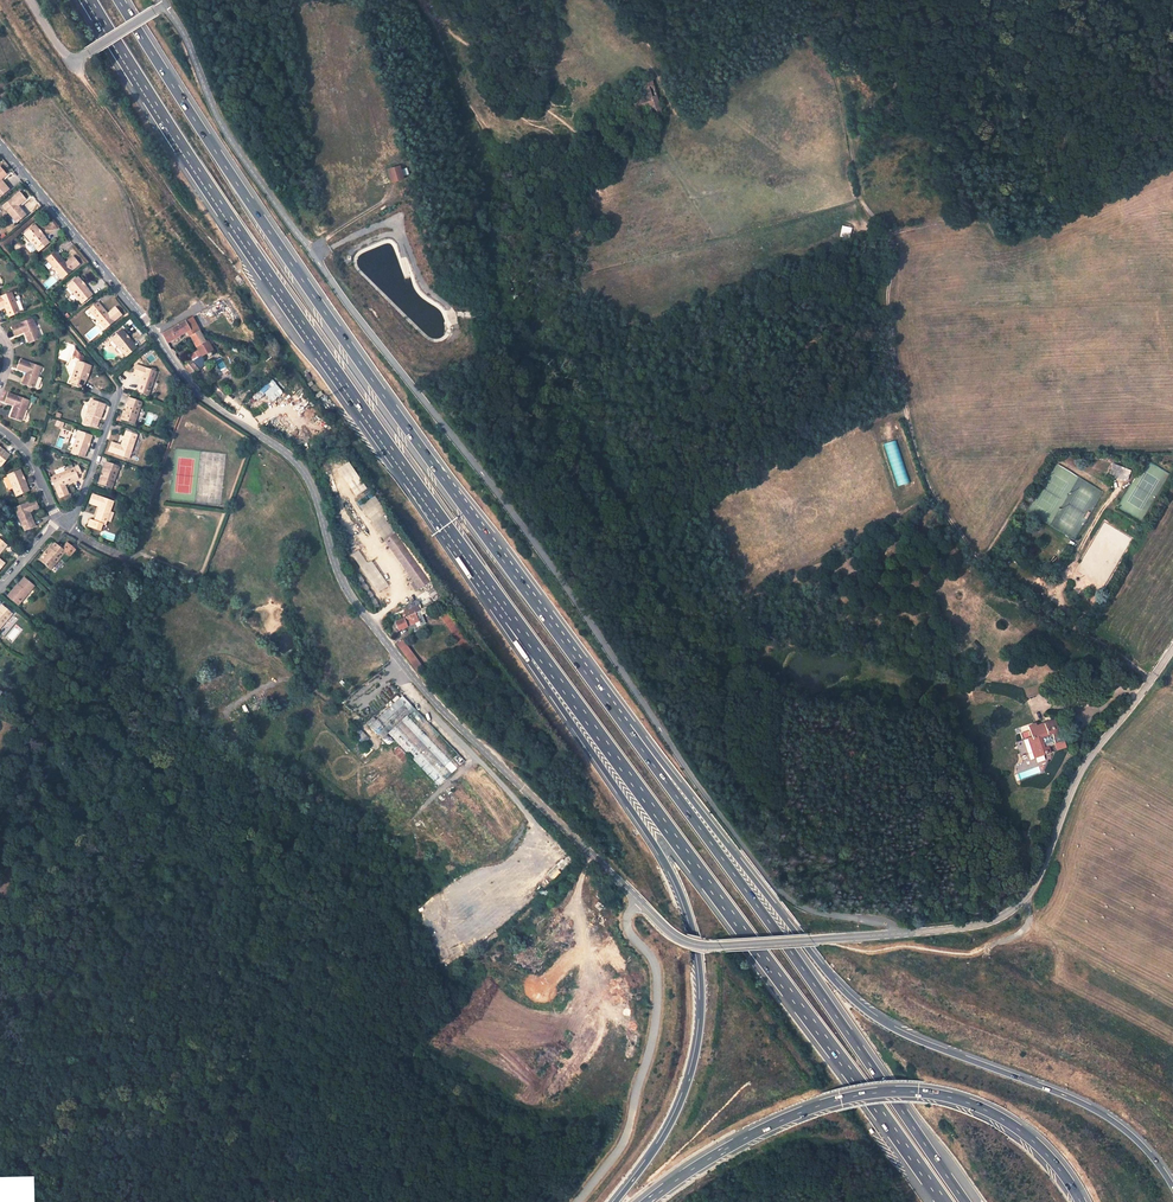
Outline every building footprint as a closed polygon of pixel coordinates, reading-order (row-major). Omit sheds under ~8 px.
[(397,166),(386,170),(390,183),(401,179),(397,166)] [(21,190),(4,205),(18,221),(27,214),(18,202),(20,200),(22,202),(27,198),(21,190)] [(36,224),(25,233),(39,250),(50,241),(36,224)] [(842,225),(840,234),(850,236),(852,227),(842,225)] [(56,250),(47,257),(63,276),(80,262),(74,255),(68,259),(71,262),(68,264),(56,250)] [(79,275),(68,285),(83,302),(93,293),(79,275)] [(0,297),(0,304),(3,303),(9,317),(20,312),(12,292),(0,297)] [(99,301),(90,308),(106,327),(122,314),(116,306),(112,310),(114,313),(111,315),(99,301)] [(187,331),(191,337),(200,332),(191,317),(162,336),(167,344),(187,331)] [(32,318),(12,326),(16,335),(20,333),(19,330),(23,328),(29,342),(41,337),(32,318)] [(123,327),(112,337),(126,354),(137,345),(123,327)] [(206,344),(200,332),(191,337),(198,349),(206,344)] [(206,344),(198,349),(199,352),(202,356),(204,358),(215,351),(211,344),(208,343),(206,344)] [(83,356),(76,348),(74,355),(77,355),(77,357),(83,358),(83,356)] [(199,352),(189,358),(192,362),(202,356),(199,352)] [(42,366),(21,359),(18,367),(23,370),(24,366),(28,368),(23,382),(35,386),(42,366)] [(91,363),(78,359),(71,380),(84,384),(91,363)] [(192,362),(184,368),(192,377),(200,371),(192,362)] [(157,370),(136,363),(132,372),(139,374),(140,371),(143,372),(137,389),(148,393),(157,370)] [(265,394),(272,402),(283,392),(272,379),(252,396),(256,401),(265,394)] [(30,399),(10,392),(7,401),(11,403),(12,399),(17,401),(12,415),(23,419),(30,399)] [(142,401),(129,396),(121,418),(134,423),(142,401)] [(103,401),(93,398),(85,421),(97,426),(101,416),(98,415),(103,401)] [(92,434),(80,429),(72,451),(85,455),(92,434)] [(118,442),(112,440),(109,449),(129,456),(137,433),(126,429),(120,446),(117,445),(118,442)] [(896,441),(883,445),(897,486),(909,482),(896,441)] [(9,459),(0,450),(0,469),(9,459)] [(119,465),(106,461),(98,482),(111,487),(119,465)] [(1125,484),(1131,474),(1114,466),(1108,476),(1125,484)] [(75,467),(52,477),(61,497),(70,493),(67,487),(64,489),(62,486),(79,478),(75,467)] [(18,473),(6,479),(16,499),(28,493),(18,473)] [(113,500),(93,493),(90,502),(96,504),(97,500),(100,502),(94,519),(91,517),(88,524),(100,528),(102,522),(105,523),(113,500)] [(36,503),(16,511),(25,534),(36,529),(29,512),(33,511),(34,514),(39,511),(36,503)] [(384,542),(420,589),(431,581),(395,533),(384,542)] [(0,543),(0,559),(8,551),(0,543)] [(55,544),(40,562),(51,570),(65,553),(70,557),(75,551),(67,544),(62,550),(55,544)] [(388,585),(372,559),(367,562),(359,550),(352,554),(376,592),(388,585)] [(35,589),(25,580),(18,588),(20,589),(10,600),(19,607),(35,589)] [(426,608),(426,607),(420,611),(418,607),(417,608),(416,607),(418,606),(416,601),(405,607),(407,612),(403,614),(406,618),(406,619),(402,621),(397,623),(395,624),(400,633),(416,625),(418,629),(426,625),(421,615),(430,610),(429,607),(426,608)] [(1,609),(0,611),(0,632),(12,618),(1,609)] [(447,613),(441,617),(450,630),(456,626),(447,613)] [(406,647),(401,642),(398,645),(419,671),(422,669),(406,647)] [(395,739),(440,785),(467,759),(402,695),(377,720),(374,717),(367,724),(388,746),(395,739)] [(1058,748),(1067,746),(1059,725),(1056,726),(1054,719),(1036,725),(1036,722),(1027,725),(1031,736),(1028,737),(1035,758),(1051,753),(1044,734),(1052,732),(1058,748)] [(362,729),(355,732),(361,743),(368,739),(362,729)] [(1044,734),(1048,746),(1056,743),(1052,732),(1044,734)] [(1017,741),(1020,754),(1030,752),(1027,739),(1017,741)] [(403,762),(408,757),(398,746),(393,751),(403,762)] [(1054,764),(1048,761),(1043,772),(1049,775),(1054,764)]
